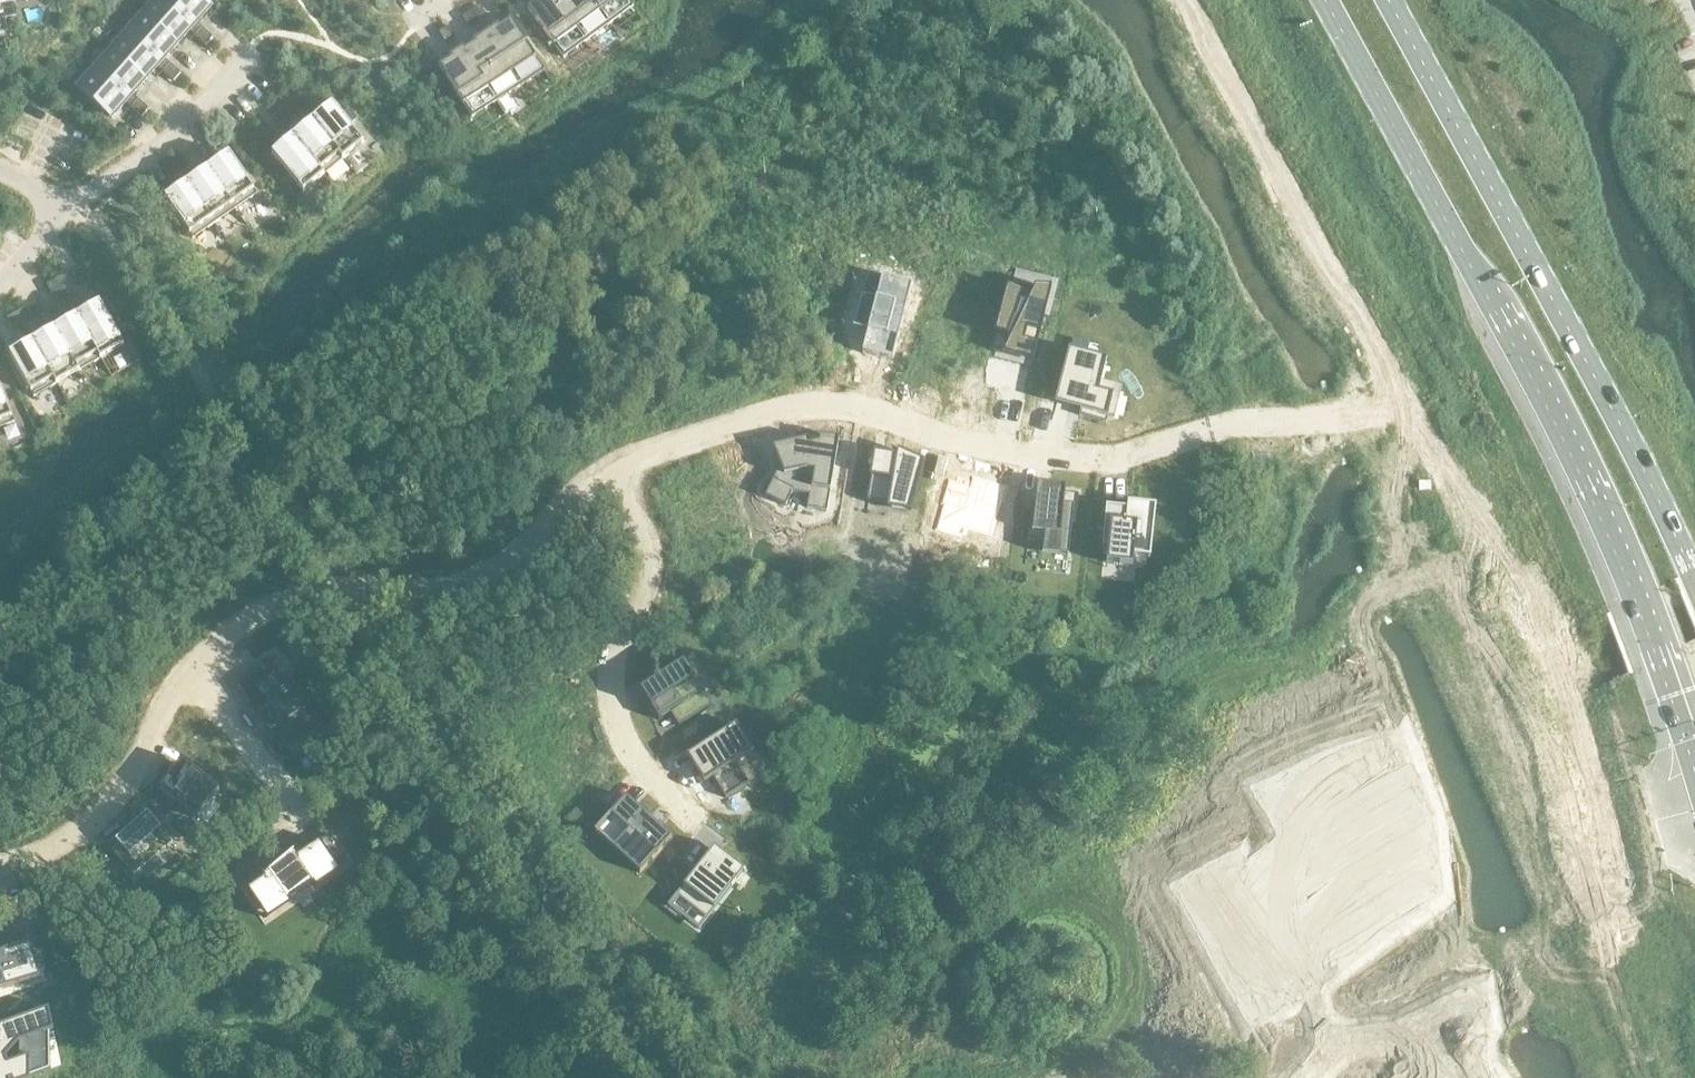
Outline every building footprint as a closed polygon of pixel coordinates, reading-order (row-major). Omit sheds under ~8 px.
[(3,11),(4,11),(6,19),(6,18),(16,16),(13,3),(27,0),(1,0),(3,11)] [(144,16),(177,45),(190,31),(197,38),(204,30),(197,24),(193,27),(162,0),(158,0),(144,16)] [(193,27),(197,24),(210,9),(200,0),(162,0),(193,27)] [(527,7),(564,58),(564,57),(587,40),(558,0),(537,0),(527,7)] [(587,40),(610,24),(592,0),(558,0),(587,40)] [(610,24),(633,7),(628,0),(592,0),(610,24)] [(488,18),(480,7),(472,12),(479,23),(488,18)] [(472,12),(463,18),(470,29),(479,23),(472,12)] [(144,16),(128,34),(161,63),(165,59),(177,45),(144,16)] [(544,70),(510,18),(510,19),(486,34),(520,86),(544,71),(544,70)] [(448,28),(439,33),(446,45),(455,39),(448,28)] [(204,30),(197,38),(206,46),(213,38),(204,30)] [(128,34),(112,52),(145,81),(158,67),(165,74),(172,66),(165,59),(161,63),(128,34)] [(486,34),(462,49),(496,102),(520,86),(486,34)] [(439,65),(438,65),(472,117),(473,117),(496,102),(462,49),(439,65)] [(112,52),(96,70),(129,99),(133,95),(145,81),(112,52)] [(165,74),(174,82),(181,74),(172,66),(165,74)] [(96,70),(79,89),(112,118),(126,103),(133,110),(140,102),(133,95),(129,99),(96,70)] [(133,110),(142,118),(149,110),(140,102),(133,110)] [(333,105),(312,122),(344,160),(364,143),(350,125),(358,118),(357,117),(357,118),(349,109),(341,115),(333,105)] [(277,117),(276,117),(284,128),(285,127),(293,121),(284,111),(277,117)] [(312,122),(293,138),(324,176),(344,160),(312,122)] [(213,134),(205,139),(212,150),(220,145),(221,145),(221,144),(214,133),(213,133),(213,134)] [(293,138),(272,155),(281,165),(273,172),(280,181),(280,182),(289,175),(304,193),(324,176),(293,138)] [(230,154),(208,169),(236,210),(258,195),(230,154)] [(173,161),(172,162),(180,173),(180,172),(188,167),(181,156),(173,161)] [(171,163),(163,168),(171,179),(179,174),(180,173),(172,162),(171,162),(171,163)] [(208,169),(187,184),(215,224),(236,210),(208,169)] [(187,184),(165,199),(193,239),(215,224),(187,184)] [(868,273),(856,321),(870,325),(863,354),(879,358),(883,344),(895,347),(899,331),(901,331),(903,324),(901,324),(911,284),(868,273)] [(72,286),(66,275),(57,280),(57,279),(56,280),(63,292),(64,291),(72,286)] [(55,281),(47,285),(54,297),(62,292),(63,292),(56,280),(55,280),(55,281)] [(1007,286),(990,351),(1020,359),(1024,344),(1037,347),(1045,315),(1044,315),(1048,298),(1024,292),(1025,288),(1007,286)] [(100,303),(77,317),(101,359),(124,346),(113,326),(123,321),(122,320),(116,310),(107,315),(100,303)] [(17,312),(16,313),(23,325),(24,324),(32,319),(26,308),(17,312)] [(16,313),(7,318),(14,330),(22,325),(23,325),(16,313),(15,313),(16,313)] [(77,317),(55,329),(79,372),(101,359),(77,317)] [(55,329),(33,342),(57,384),(79,372),(55,329)] [(33,342),(10,355),(34,398),(57,384),(33,342)] [(1069,352),(1057,399),(1082,405),(1079,416),(1106,423),(1116,385),(1100,381),(1105,362),(1069,352)] [(0,386),(0,429),(15,423),(0,386)] [(781,468),(766,498),(785,508),(793,492),(810,495),(808,509),(827,512),(839,439),(821,437),(819,444),(811,446),(809,439),(791,443),(796,465),(781,468)] [(875,455),(867,502),(869,502),(870,499),(891,502),(890,506),(910,510),(911,506),(912,506),(924,464),(905,455),(904,460),(875,455)] [(943,505),(936,530),(960,537),(963,528),(991,536),(1000,506),(999,506),(1005,486),(972,477),(970,486),(949,480),(942,505),(943,505)] [(1032,504),(1028,541),(1044,543),(1043,550),(1070,553),(1072,526),(1076,526),(1079,495),(1051,492),(1050,506),(1032,504)] [(1127,510),(1106,507),(1102,548),(1108,549),(1106,565),(1133,567),(1134,557),(1150,559),(1156,506),(1128,503),(1127,510)] [(693,658),(641,692),(660,721),(671,714),(679,727),(713,705),(704,692),(712,687),(693,658)] [(263,697),(251,705),(282,750),(302,736),(291,720),(304,711),(305,713),(306,713),(293,693),(290,695),(269,664),(252,676),(261,690),(259,691),(263,697)] [(1415,722),(1401,691),(1377,701),(1398,749),(1402,747),(1417,741),(1422,753),(1431,749),(1418,721),(1415,722)] [(1398,749),(1377,701),(1353,712),(1375,760),(1379,758),(1393,751),(1399,763),(1408,759),(1402,747),(1398,749)] [(1375,760),(1353,712),(1330,722),(1352,770),(1356,768),(1370,762),(1376,774),(1385,770),(1379,758),(1375,760)] [(1306,733),(1328,781),(1347,772),(1353,784),(1362,780),(1356,768),(1352,770),(1330,722),(1306,733)] [(731,726),(694,749),(726,798),(749,784),(736,764),(750,755),(731,726)] [(1273,804),(1296,792),(1284,770),(1291,765),(1276,739),(1246,756),(1273,804)] [(595,741),(567,758),(559,744),(532,761),(560,808),(615,775),(595,741)] [(1227,795),(1242,822),(1273,804),(1246,756),(1223,768),(1235,790),(1227,795)] [(171,776),(157,792),(175,806),(177,802),(199,819),(200,817),(197,815),(210,798),(214,800),(220,792),(187,766),(176,780),(171,776)] [(611,815),(595,832),(615,850),(619,846),(643,868),(639,872),(640,873),(672,839),(659,827),(655,831),(633,811),(621,824),(611,815)] [(131,834),(112,851),(132,872),(159,849),(162,852),(173,842),(148,813),(128,831),(131,834)] [(265,878),(248,890),(257,905),(274,894),(282,905),(287,901),(289,903),(290,902),(289,900),(313,884),(314,886),(316,885),(312,880),(334,866),(337,871),(339,870),(335,865),(345,858),(337,846),(319,858),(312,847),(296,858),(293,854),(295,852),(294,851),(262,877),(263,878),(264,877),(265,878)] [(707,856),(676,895),(708,920),(746,871),(722,852),(714,862),(707,856)] [(1425,927),(1450,920),(1441,886),(1444,885),(1436,856),(1426,858),(1430,871),(1415,876),(1410,877),(1425,927)] [(1401,934),(1425,927),(1410,877),(1415,876),(1411,863),(1402,866),(1406,878),(1391,883),(1386,884),(1401,934)] [(1377,942),(1401,934),(1386,884),(1391,883),(1387,870),(1378,873),(1381,886),(1366,890),(1362,892),(1377,942)] [(3,990),(4,991),(13,988),(20,985),(18,978),(45,970),(38,947),(9,955),(9,954),(0,956),(0,991),(3,990)] [(30,1077),(46,1072),(46,1034),(54,1031),(50,1010),(13,1023),(14,1025),(1,1030),(0,1029),(0,1077),(30,1077)]
